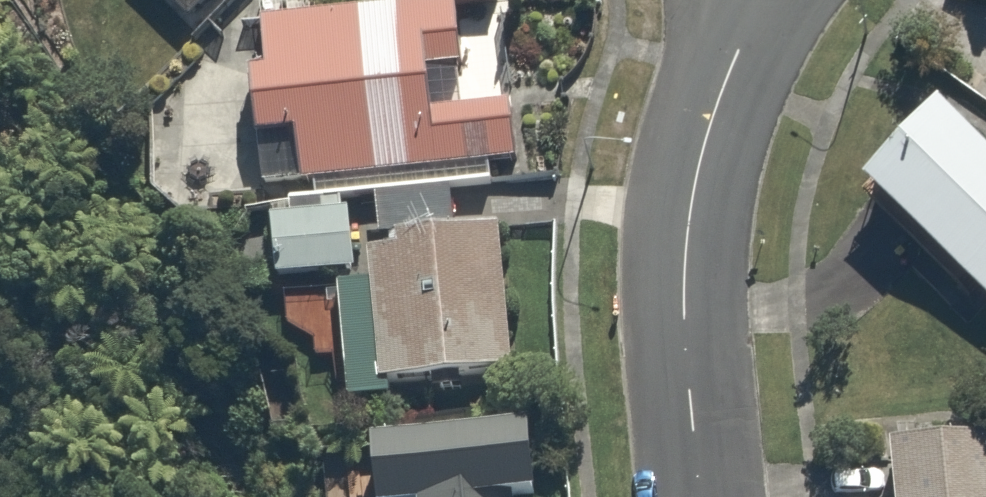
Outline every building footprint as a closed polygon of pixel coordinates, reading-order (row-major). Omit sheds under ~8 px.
[(185,15),(198,0),(169,0),(185,15)] [(295,199),(302,198),(342,195),(478,183),(506,181),(499,95),(483,96),(476,5),(491,4),(491,0),(373,0),(374,8),(259,18),(262,64),(242,66),(249,142),(290,139),(295,199)] [(936,93),(860,171),(985,293),(985,141),(936,93)] [(295,199),(265,202),(272,278),(349,272),(342,195),(302,198),(295,199)] [(349,405),(394,401),(392,384),(504,373),(490,234),(366,247),(369,277),(337,281),(349,405)] [(370,496),(519,496),(538,495),(530,424),(364,442),(370,496)] [(884,439),(889,496),(985,496),(985,430),(884,439)]
